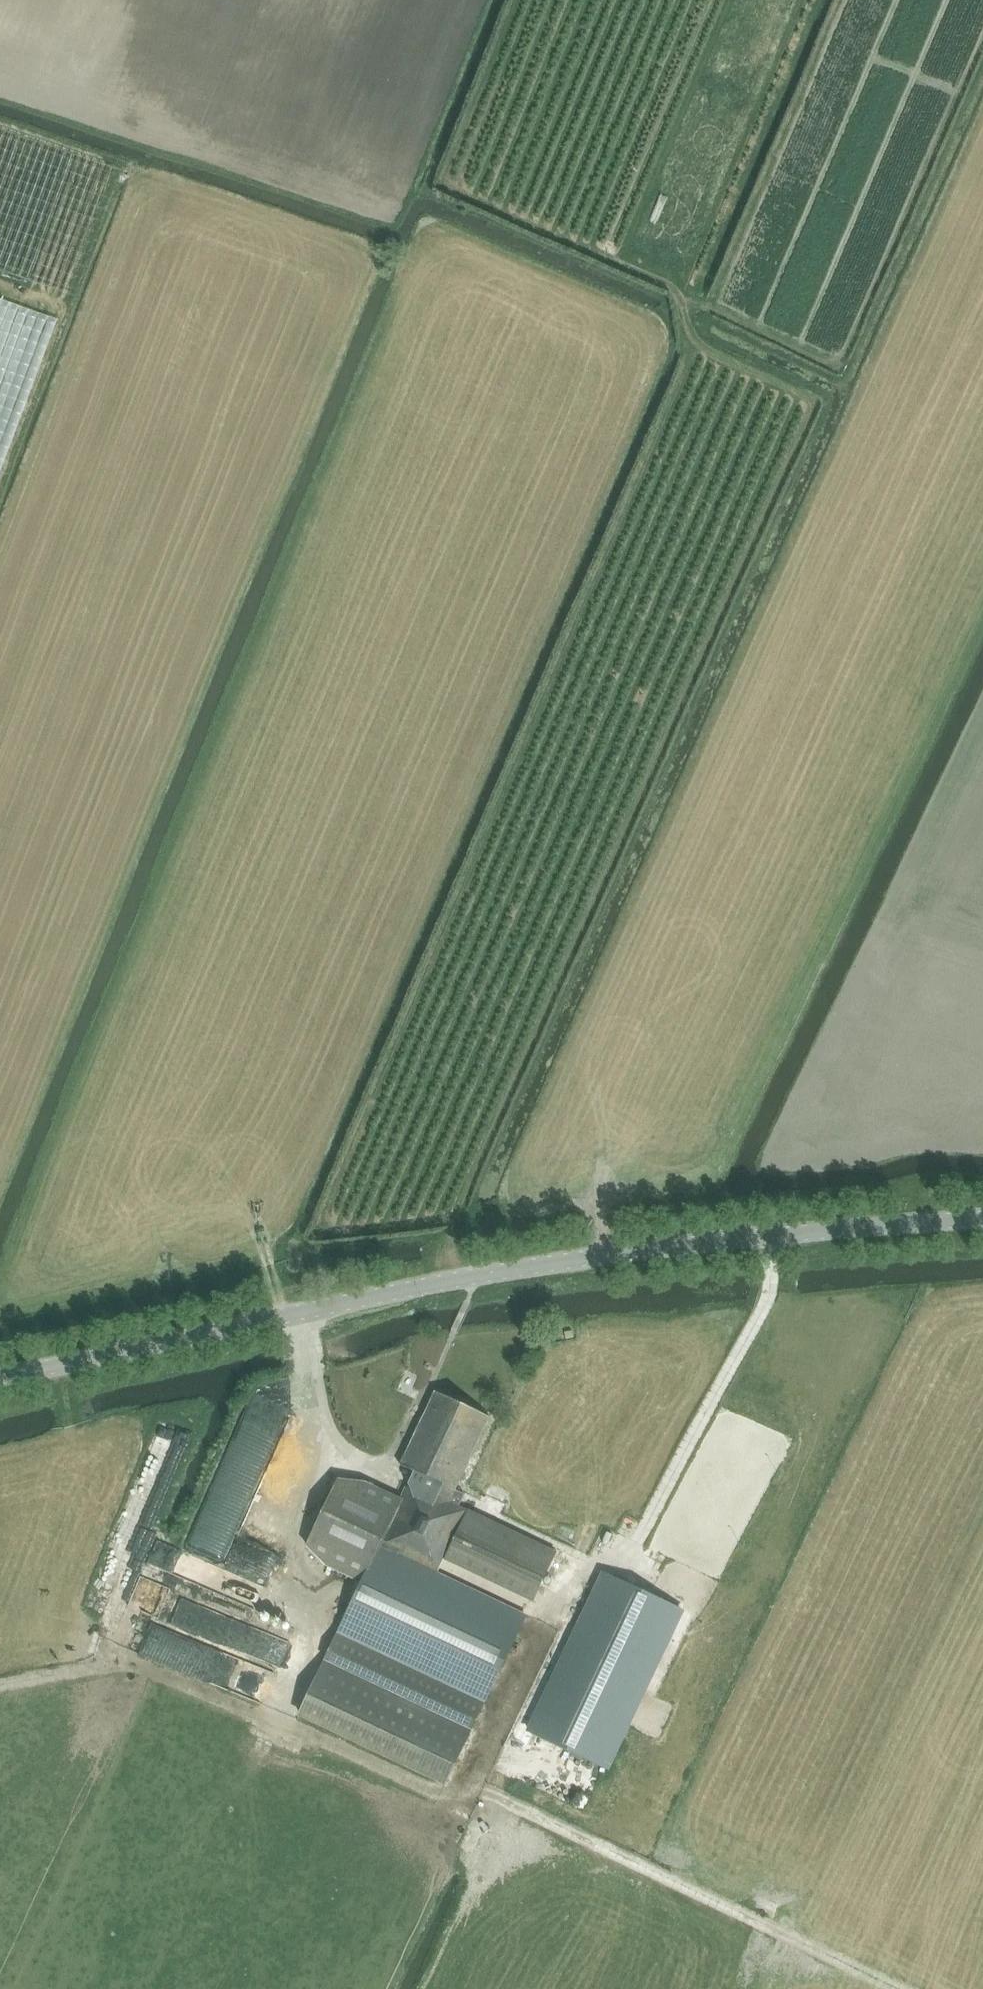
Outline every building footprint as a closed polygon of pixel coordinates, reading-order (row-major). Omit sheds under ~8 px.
[(414,1472),(400,1499),(364,1483),(339,1479),(306,1546),(325,1564),(361,1582),(334,1638),(483,1709),(528,1614),(438,1572),(444,1560),(533,1602),(557,1552),(460,1505),(465,1494),(456,1490),(491,1417),(434,1391),(399,1465),(414,1472)] [(281,1522),(254,1515),(256,1510),(248,1508),(244,1527),(235,1525),(229,1548),(247,1552),(249,1543),(273,1549),(281,1522)] [(141,1566),(133,1595),(161,1603),(169,1574),(141,1566)] [(606,1574),(530,1734),(604,1769),(680,1609),(606,1574)] [(284,1658),(293,1627),(213,1603),(209,1614),(224,1618),(218,1638),(284,1658)] [(179,1655),(187,1623),(150,1614),(142,1646),(179,1655)] [(483,1709),(334,1638),(325,1658),(473,1730),(483,1709)] [(473,1730),(325,1658),(298,1713),(446,1785),(473,1730)]
